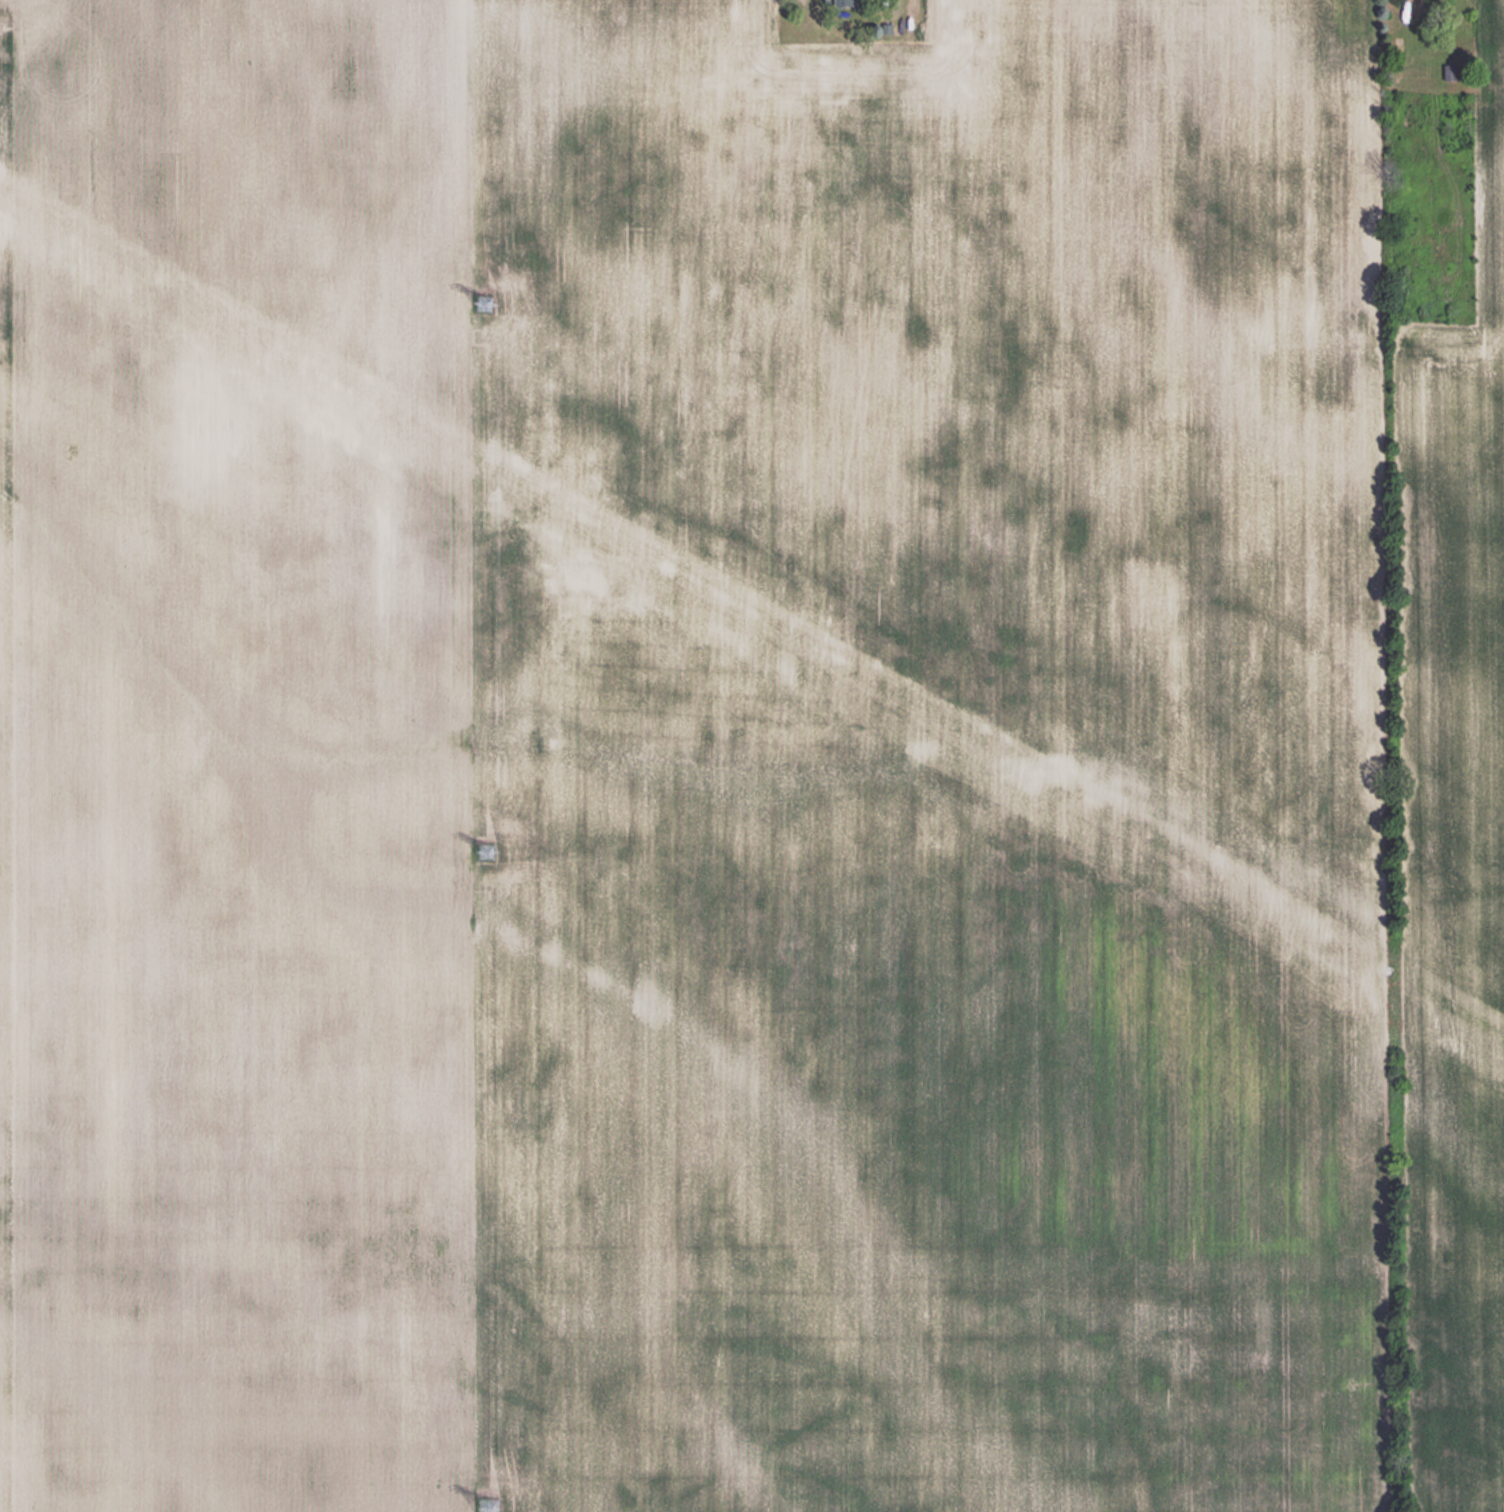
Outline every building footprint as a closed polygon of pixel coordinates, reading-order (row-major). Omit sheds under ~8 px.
[(1454,66),(1443,66),(1443,81),(1454,81),(1454,66)]
